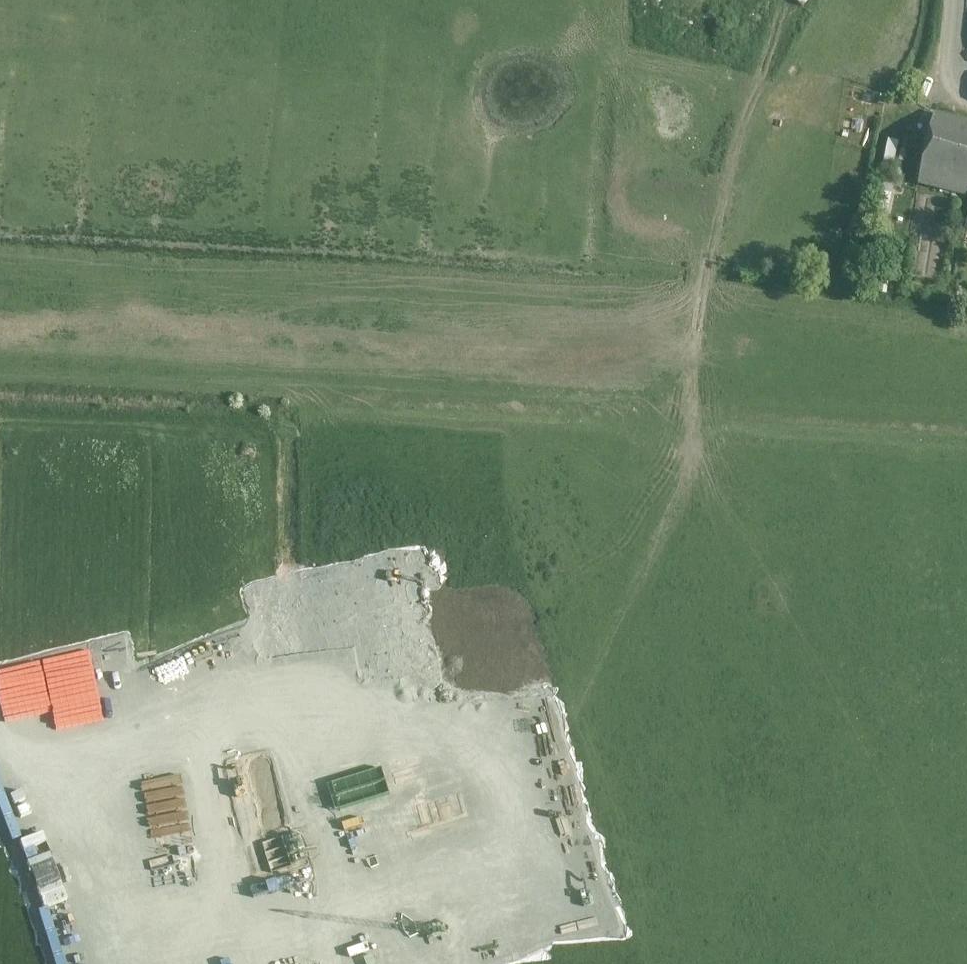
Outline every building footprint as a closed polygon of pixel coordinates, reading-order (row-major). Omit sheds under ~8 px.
[(936,118),(920,187),(966,198),(966,125),(936,118)]
